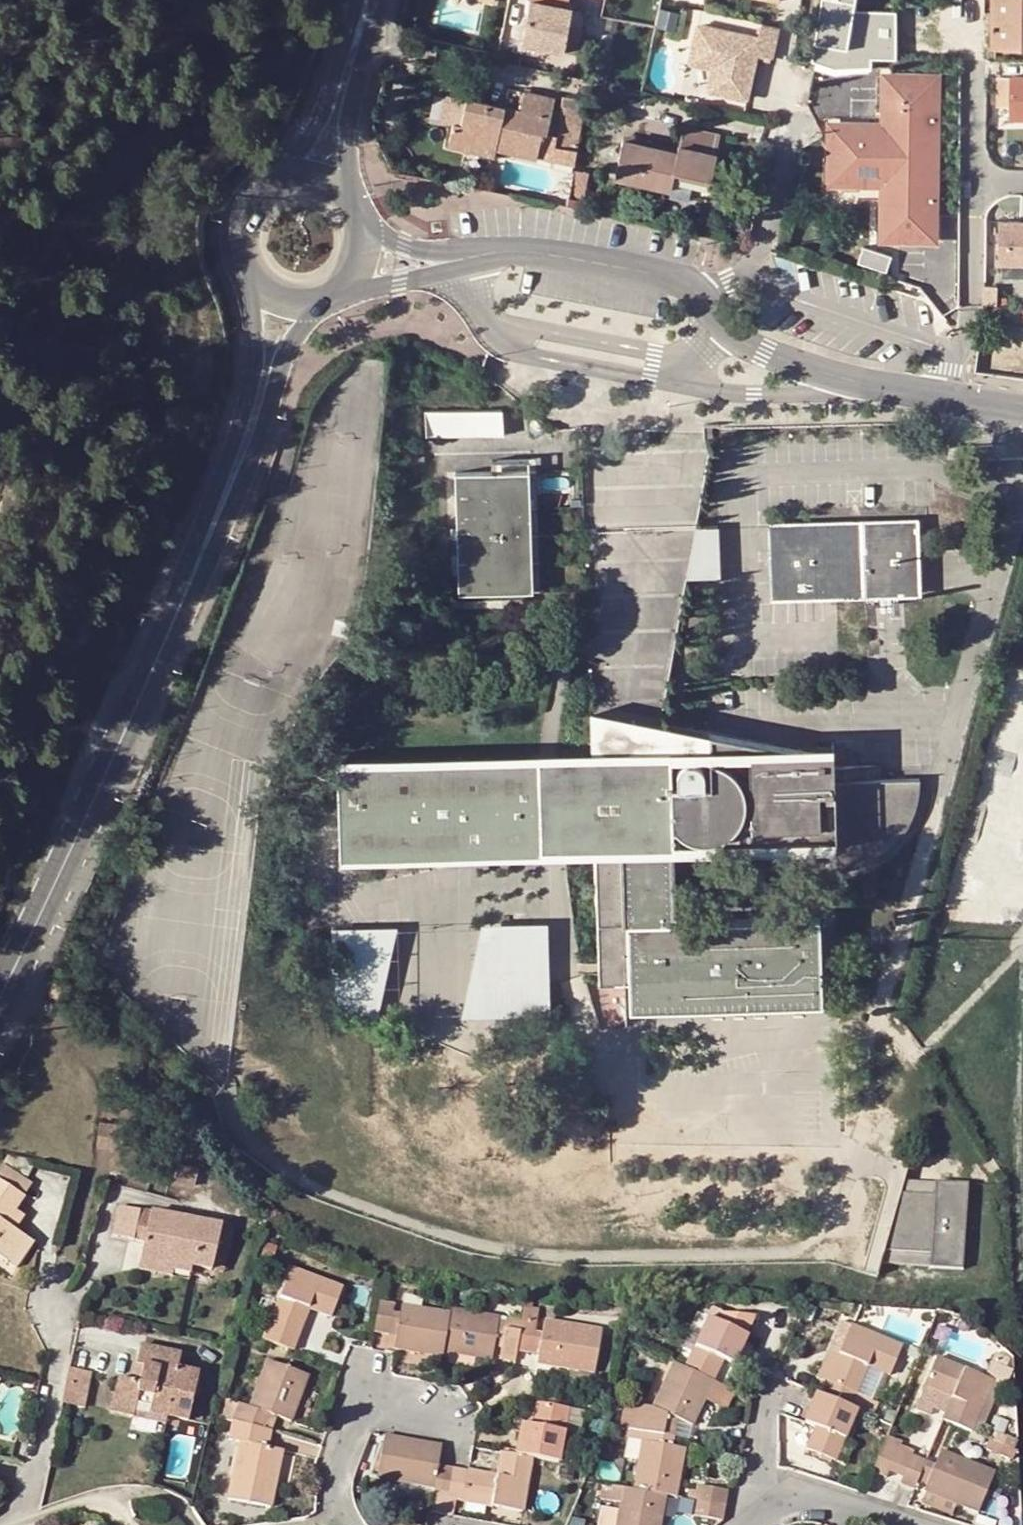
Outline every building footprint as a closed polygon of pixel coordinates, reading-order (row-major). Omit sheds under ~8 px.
[(520,43),(546,48),(561,51),(569,9),(564,8),(566,0),(528,0),(520,43)] [(811,69),(836,74),(839,63),(848,66),(846,72),(871,70),(870,60),(894,62),(895,9),(852,10),(853,0),(821,0),(811,69)] [(994,45),(1022,46),(1022,0),(994,0),(994,45)] [(755,56),(769,59),(775,31),(758,26),(756,40),(696,26),(691,50),(714,56),(706,91),(745,99),(755,56)] [(520,43),(512,43),(510,52),(544,58),(546,48),(520,43)] [(1009,77),(1009,118),(1022,118),(1022,77),(1009,77)] [(861,131),(827,131),(827,187),(861,187),(861,180),(885,180),(885,241),(934,242),(936,81),(886,81),(886,140),(861,140),(861,131)] [(467,151),(469,143),(493,149),(535,157),(538,134),(544,135),(552,100),(522,93),(518,110),(492,105),(444,94),(438,122),(451,124),(446,146),(467,151)] [(550,118),(547,136),(544,135),(538,134),(535,157),(568,164),(579,106),(580,100),(560,96),(554,119),(550,118)] [(681,126),(677,144),(711,152),(715,134),(681,126)] [(667,189),(669,180),(671,171),(709,180),(714,153),(711,152),(677,144),(675,152),(620,141),(612,177),(667,189)] [(493,149),(469,143),(467,151),(491,157),(493,149)] [(709,180),(671,171),(669,180),(707,188),(709,180)] [(999,221),(998,263),(1022,263),(1022,221),(999,221)] [(995,287),(983,286),(983,306),(994,306),(995,287)] [(981,319),(1022,322),(1022,305),(994,306),(983,306),(982,306),(981,319)] [(421,414),(421,440),(501,438),(500,412),(421,414)] [(961,444),(947,444),(948,456),(959,455),(962,455),(961,444)] [(524,475),(449,477),(453,593),(529,591),(524,475)] [(912,519),(766,523),(768,599),(914,594),(912,519)] [(716,526),(692,526),(683,578),(717,576),(716,526)] [(596,856),(600,985),(626,984),(627,1015),(818,1010),(816,913),(673,917),(671,854),(772,851),(780,857),(788,861),(796,865),(804,867),(813,869),(821,871),(830,871),(839,870),(848,869),(856,867),(865,864),(872,860),(880,856),(887,850),(894,845),(900,838),(910,819),(915,803),(918,783),(832,783),(831,753),(798,754),(627,720),(583,712),(584,758),(547,759),(331,764),(333,818),(334,861),(549,857),(596,856)] [(482,928),(462,1018),(551,1017),(548,926),(482,928)] [(335,1021),(378,1020),(398,930),(331,932),(335,1021)] [(64,987),(54,983),(48,997),(58,1001),(64,987)] [(964,1181),(900,1177),(883,1260),(957,1264),(964,1181)] [(21,1237),(11,1230),(2,1224),(11,1213),(20,1199),(0,1185),(0,1261),(4,1263),(21,1237)] [(130,1240),(136,1211),(116,1207),(111,1237),(130,1240)] [(136,1211),(130,1240),(142,1243),(149,1214),(136,1211)] [(2,1224),(11,1230),(19,1218),(11,1213),(2,1224)] [(136,1271),(186,1282),(189,1269),(209,1273),(218,1230),(149,1214),(142,1243),(138,1261),(136,1271)] [(33,1246),(21,1237),(4,1263),(16,1272),(33,1246)] [(287,1268),(259,1340),(289,1351),(305,1309),(328,1317),(339,1288),(287,1268)] [(388,1314),(389,1304),(375,1302),(370,1333),(384,1336),(388,1314)] [(391,1349),(438,1358),(438,1353),(445,1313),(397,1306),(396,1315),(393,1337),(391,1349)] [(496,1317),(446,1309),(445,1313),(438,1353),(488,1361),(490,1348),(494,1327),(496,1317)] [(393,1337),(396,1315),(388,1314),(384,1336),(393,1337)] [(706,1320),(682,1370),(709,1383),(720,1361),(730,1366),(744,1338),(739,1336),(749,1317),(717,1315),(714,1324),(706,1320)] [(501,1328),(498,1349),(512,1352),(517,1322),(502,1319),(501,1328)] [(837,1319),(811,1379),(822,1384),(834,1357),(848,1324),(837,1319)] [(517,1322),(512,1352),(526,1354),(530,1333),(531,1324),(517,1322)] [(538,1334),(534,1355),(533,1364),(588,1374),(595,1331),(540,1322),(538,1334)] [(822,1384),(816,1398),(844,1409),(861,1366),(883,1374),(896,1345),(848,1324),(834,1357),(822,1384)] [(494,1327),(490,1348),(498,1349),(501,1328),(494,1327)] [(530,1333),(526,1354),(534,1355),(538,1334),(530,1333)] [(175,1372),(178,1355),(135,1346),(131,1365),(139,1366),(135,1383),(113,1379),(107,1413),(130,1417),(132,1405),(145,1408),(143,1415),(163,1420),(164,1417),(186,1421),(195,1377),(175,1372)] [(1007,1365),(990,1357),(980,1380),(987,1384),(997,1388),(1007,1365)] [(947,1398),(938,1421),(966,1433),(985,1387),(987,1384),(980,1380),(933,1359),(921,1388),(947,1398)] [(234,1402),(227,1421),(258,1429),(263,1413),(272,1417),(287,1422),(304,1378),(262,1361),(245,1406),(234,1402)] [(709,1383),(682,1370),(671,1365),(649,1411),(660,1416),(672,1421),(688,1429),(709,1383)] [(68,1366),(61,1401),(84,1405),(91,1371),(68,1366)] [(304,1378),(287,1422),(299,1426),(317,1383),(304,1378)] [(996,1391),(985,1387),(966,1433),(976,1437),(996,1391)] [(829,1462),(850,1412),(844,1409),(816,1398),(811,1395),(798,1421),(809,1426),(799,1450),(829,1462)] [(516,1425),(511,1455),(528,1458),(555,1463),(560,1433),(565,1409),(532,1403),(528,1427),(516,1425)] [(632,1410),(628,1430),(656,1435),(660,1416),(649,1411),(632,1410)] [(263,1413),(258,1429),(267,1432),(272,1417),(263,1413)] [(660,1416),(656,1435),(669,1437),(672,1421),(660,1416)] [(258,1429),(227,1421),(223,1439),(234,1442),(223,1498),(266,1508),(279,1451),(264,1449),(256,1446),(258,1429)] [(256,1446),(264,1449),(267,1432),(258,1429),(256,1446)] [(429,1488),(427,1497),(442,1499),(448,1469),(432,1466),(435,1446),(380,1436),(373,1478),(429,1488)] [(1002,1462),(1007,1450),(982,1440),(978,1451),(1002,1462)] [(637,1444),(629,1490),(662,1496),(670,1498),(678,1451),(637,1444)] [(877,1445),(866,1473),(881,1479),(892,1451),(877,1445)] [(989,1472),(937,1449),(929,1467),(924,1481),(920,1488),(949,1500),(973,1510),(989,1472)] [(892,1451),(881,1479),(895,1485),(906,1457),(892,1451)] [(518,1513),(528,1458),(511,1455),(497,1452),(492,1477),(463,1471),(448,1469),(442,1499),(518,1513)] [(908,1490),(914,1477),(919,1464),(920,1463),(906,1457),(895,1485),(908,1490)] [(929,1467),(919,1464),(914,1477),(924,1481),(929,1467)] [(629,1490),(599,1485),(596,1499),(617,1501),(614,1517),(598,1514),(596,1524),(657,1524),(662,1496),(629,1490)] [(691,1502),(719,1507),(722,1491),(694,1486),(691,1502)] [(916,1498),(945,1511),(949,1500),(920,1488),(916,1498)] [(689,1516),(694,1517),(717,1521),(719,1507),(691,1502),(689,1516)]
